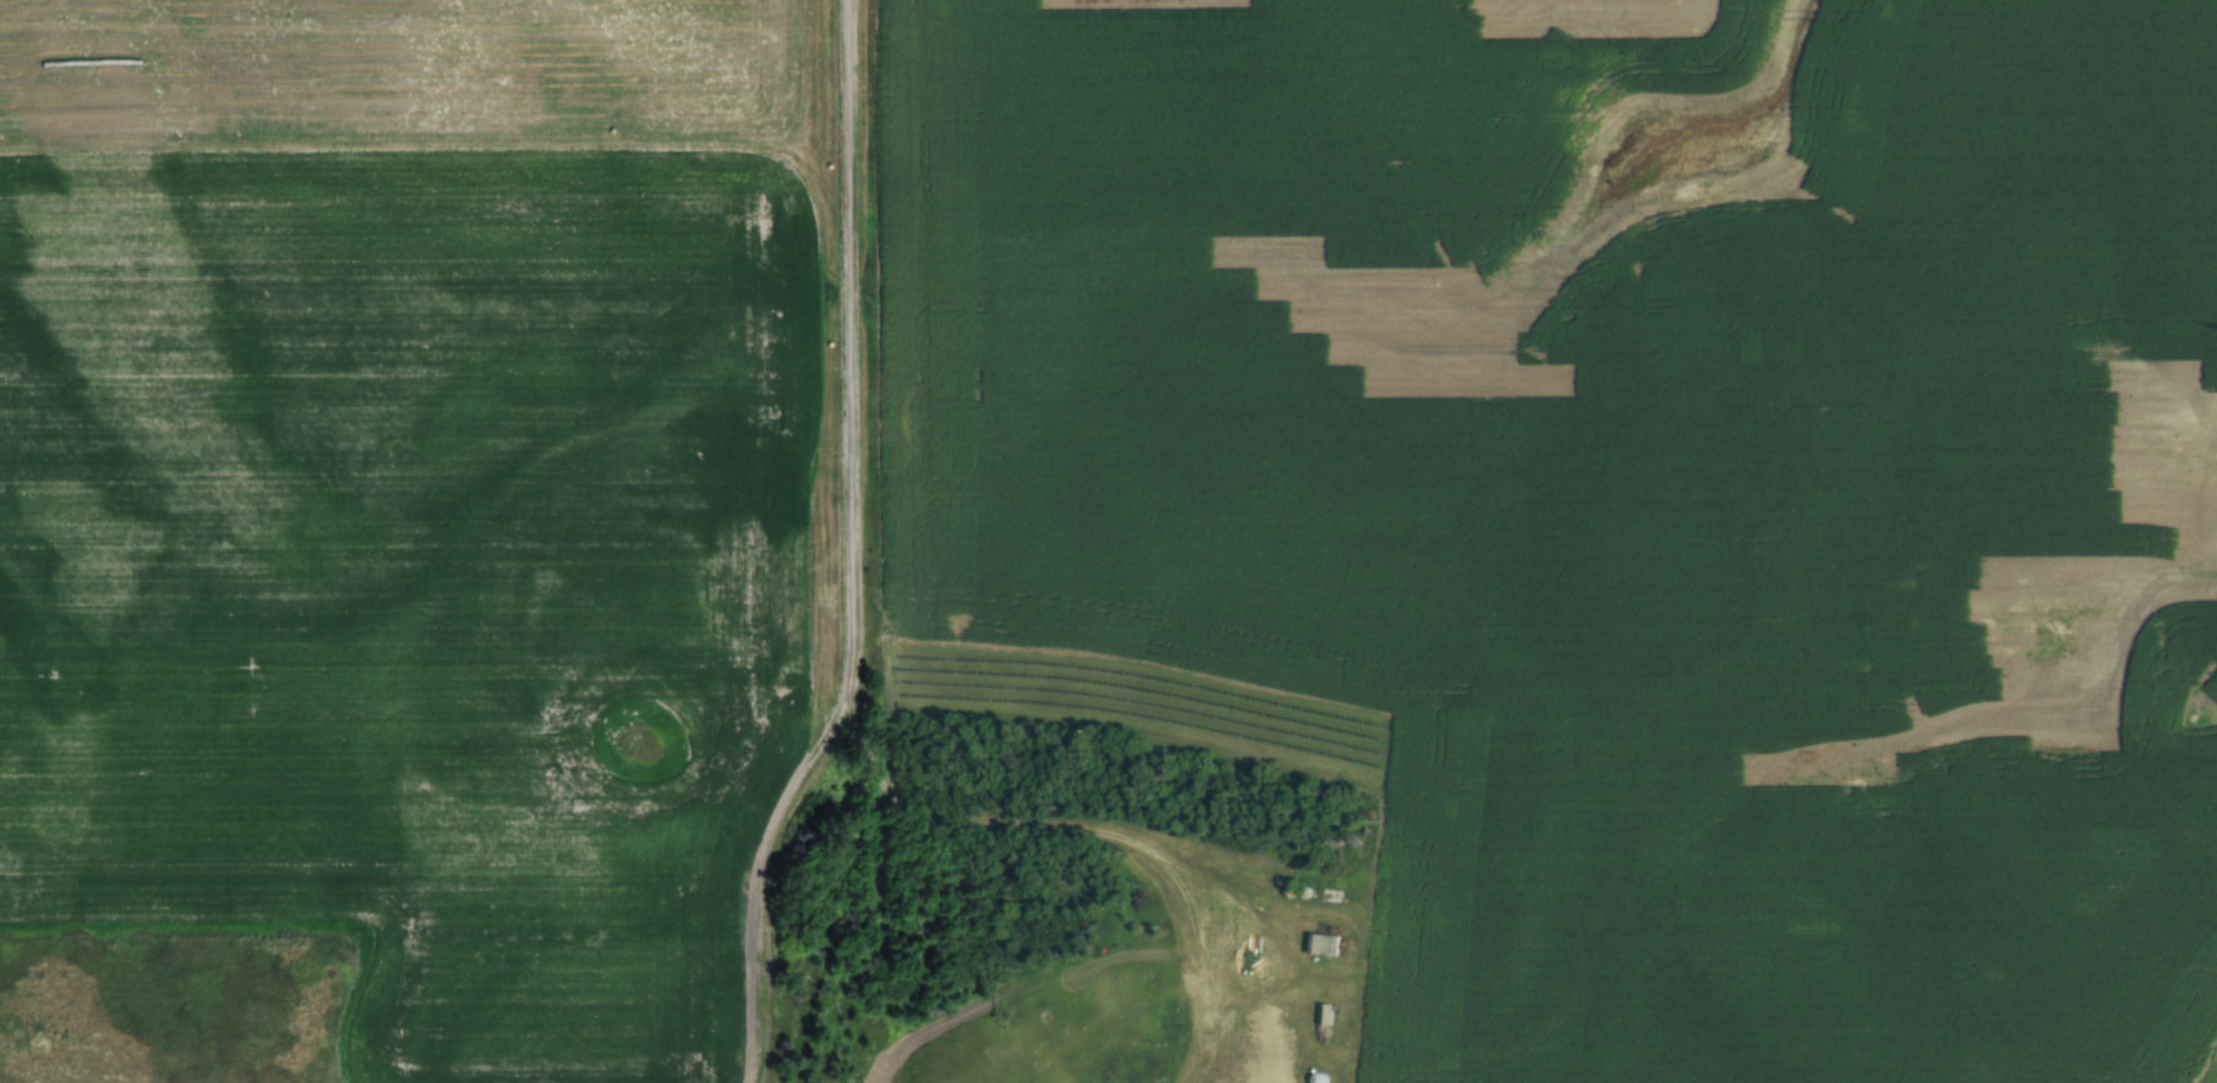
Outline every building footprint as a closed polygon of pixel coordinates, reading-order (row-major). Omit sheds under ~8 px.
[(1339,956),(1339,934),(1311,934),(1311,956),(1339,956)] [(1263,951),(1239,951),(1239,971),(1263,971),(1263,951)] [(1333,1026),(1333,1004),(1321,1004),(1321,1026),(1333,1026)] [(1317,1082),(1327,1082),(1328,1075),(1317,1075),(1317,1082)]
